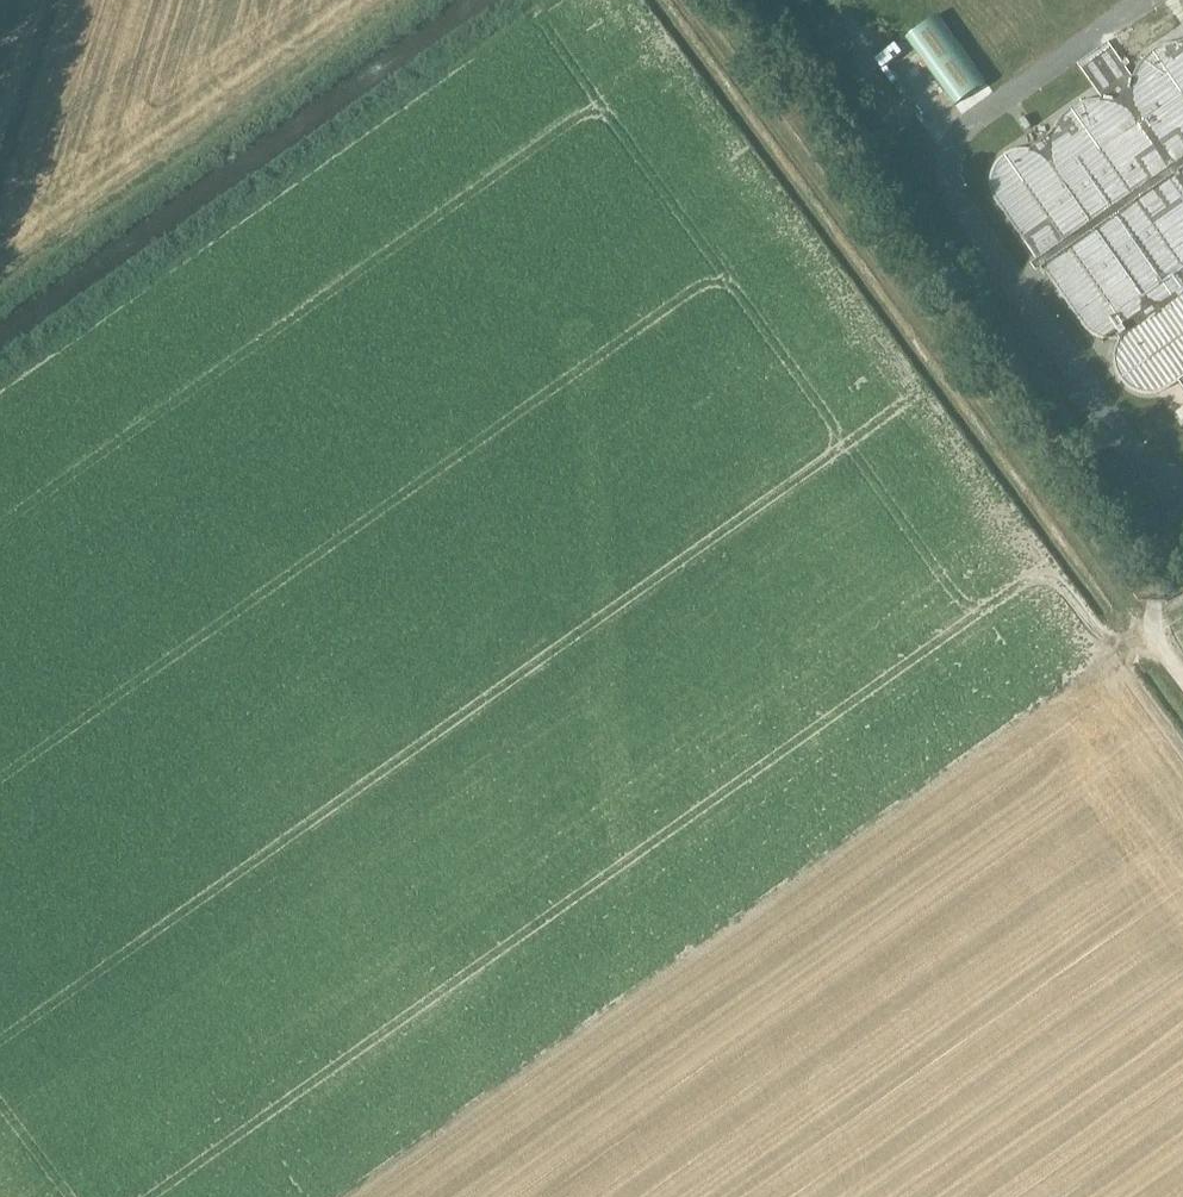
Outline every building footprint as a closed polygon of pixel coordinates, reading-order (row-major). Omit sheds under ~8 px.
[(1178,381),(1182,378),(1182,42),(1176,42),(1162,45),(1149,53),(1138,65),(1132,79),(1130,95),(1132,103),(1128,105),(1114,99),(1099,97),(1084,100),(1070,107),(1061,115),(1054,126),(1050,138),(1049,151),(1044,154),(1033,148),(1021,146),(1009,149),(998,156),(991,164),(987,174),(986,185),(989,196),(1084,330),(1092,336),(1105,341),(1117,340),(1112,352),(1112,365),(1116,378),(1125,388),(1133,393),(1143,395),(1153,395),(1163,392),(1178,381)]
